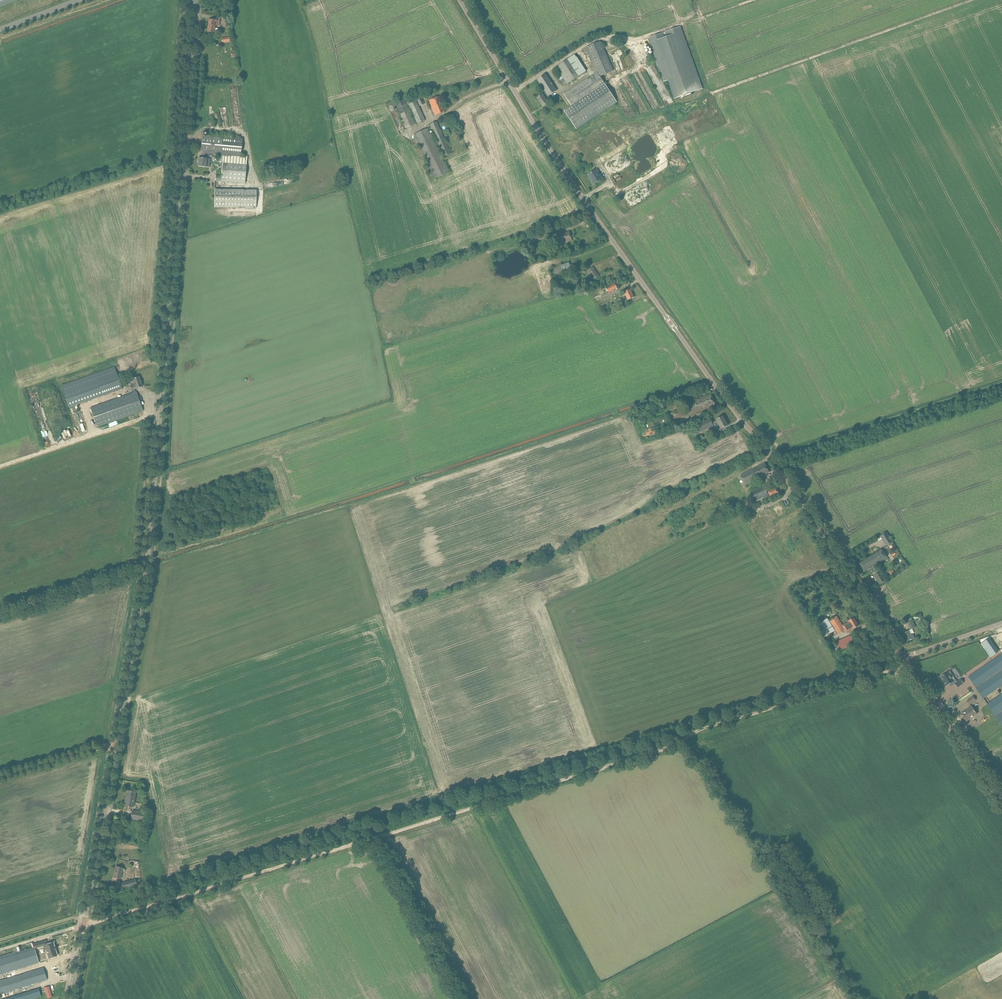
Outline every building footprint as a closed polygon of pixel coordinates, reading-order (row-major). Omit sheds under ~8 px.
[(219,21),(209,20),(208,32),(214,33),(215,26),(219,26),(219,21)] [(702,88),(681,27),(643,41),(645,47),(651,45),(663,81),(668,80),(674,98),(681,96),(682,98),(683,98),(692,95),(691,92),(702,88)] [(601,41),(586,47),(597,72),(600,77),(613,71),(601,41)] [(621,49),(609,54),(615,72),(628,68),(621,49)] [(574,55),(556,67),(562,76),(563,78),(561,80),(563,84),(566,82),(567,84),(569,82),(572,81),(583,73),(586,71),(582,64),(580,65),(574,55)] [(600,77),(597,72),(564,94),(572,106),(564,111),(576,128),(616,101),(600,77)] [(546,74),(537,79),(546,93),(548,96),(549,95),(557,90),(546,74)] [(543,94),(537,98),(542,106),(546,103),(549,102),(552,100),(549,95),(548,96),(546,93),(543,95),(543,94)] [(444,112),(438,97),(429,100),(434,112),(435,112),(436,115),(444,112)] [(412,119),(404,99),(394,103),(405,129),(416,124),(413,118),(412,119)] [(425,120),(415,99),(406,103),(411,114),(413,113),(417,124),(425,120)] [(450,154),(436,122),(427,126),(428,128),(430,127),(443,157),(450,154)] [(634,138),(629,128),(622,132),(618,125),(611,129),(610,127),(588,139),(597,157),(634,138)] [(449,172),(427,129),(414,135),(435,179),(449,172)] [(218,161),(222,162),(247,164),(247,157),(241,156),(243,139),(203,135),(201,153),(202,153),(206,154),(219,155),(218,161)] [(646,137),(602,162),(610,176),(654,150),(646,137)] [(206,154),(202,153),(201,158),(199,158),(198,166),(210,167),(210,159),(205,158),(206,154)] [(618,189),(663,165),(657,154),(639,164),(638,162),(630,166),(631,167),(612,178),(618,189)] [(247,164),(222,162),(221,181),(245,183),(247,164)] [(598,174),(595,170),(588,175),(594,184),(603,179),(599,173),(598,174)] [(659,176),(624,196),(630,208),(666,189),(659,176)] [(256,190),(214,189),(214,207),(256,208),(256,190)] [(548,237),(546,231),(537,234),(539,240),(548,237)] [(552,236),(549,237),(550,242),(552,241),(552,243),(554,243),(555,245),(567,242),(572,240),(569,231),(564,233),(552,236)] [(527,240),(525,241),(526,244),(528,243),(539,240),(537,234),(526,237),(527,240)] [(599,276),(593,267),(588,271),(590,274),(587,275),(589,278),(592,276),(594,279),(599,276)] [(577,271),(574,272),(576,276),(577,278),(579,277),(578,275),(579,275),(579,274),(584,272),(583,268),(577,270),(577,271)] [(611,286),(604,289),(605,292),(608,291),(608,292),(613,290),(614,289),(617,288),(615,284),(611,286)] [(634,297),(630,289),(624,292),(626,296),(623,297),(625,301),(634,297)] [(96,374),(78,380),(86,401),(103,395),(122,388),(114,367),(96,374)] [(133,393),(135,392),(134,389),(135,388),(136,389),(143,386),(139,377),(132,379),(134,384),(130,386),(131,390),(132,390),(133,393)] [(143,411),(136,392),(135,392),(133,393),(91,408),(98,427),(143,411)] [(705,395),(694,400),(699,411),(710,407),(715,405),(711,394),(705,396),(705,395)] [(699,411),(695,400),(690,402),(690,401),(685,403),(690,415),(699,411)] [(685,416),(682,409),(673,412),(676,419),(685,416)] [(728,425),(723,416),(716,420),(717,420),(713,422),(715,426),(719,424),(722,429),(728,425)] [(714,426),(710,419),(694,426),(698,433),(714,426)] [(656,433),(654,427),(643,431),(645,437),(656,433)] [(746,485),(770,472),(765,463),(741,476),(746,485)] [(779,494),(776,486),(767,490),(765,485),(750,492),(754,501),(766,496),(768,499),(779,494)] [(886,546),(892,542),(886,532),(880,536),(886,546)] [(881,549),(870,556),(876,564),(887,557),(881,549)] [(876,564),(870,556),(859,563),(865,571),(876,564)] [(880,584),(886,581),(880,571),(874,575),(880,584)] [(827,619),(819,624),(820,626),(828,639),(844,629),(847,628),(847,627),(856,622),(854,618),(851,619),(850,617),(847,619),(848,622),(843,625),(837,615),(828,621),(827,619)] [(859,626),(856,622),(847,627),(847,628),(844,629),(846,633),(859,626)] [(909,631),(902,633),(906,641),(914,638),(912,634),(914,633),(912,629),(910,630),(909,630),(909,631)] [(846,637),(835,642),(837,648),(835,648),(836,651),(838,650),(838,651),(855,644),(854,643),(858,641),(857,639),(855,634),(846,637)] [(999,651),(988,635),(979,641),(990,657),(999,651)] [(969,677),(983,698),(1001,685),(1001,654),(969,677)] [(963,683),(961,679),(957,682),(949,671),(944,675),(944,674),(941,676),(941,677),(940,677),(947,686),(951,683),(952,685),(955,684),(957,687),(963,683)] [(987,704),(1001,725),(1001,694),(987,704)] [(961,714),(966,721),(977,714),(971,707),(969,709),(967,711),(966,710),(961,714)] [(133,807),(135,792),(127,791),(126,795),(127,795),(125,805),(133,807)] [(144,813),(132,811),(131,819),(143,821),(144,813)] [(120,879),(123,868),(116,867),(114,877),(120,879)] [(136,879),(121,883),(123,889),(137,885),(137,884),(136,880),(136,879)] [(46,940),(33,944),(33,947),(34,947),(35,949),(43,946),(45,945),(46,950),(49,958),(57,955),(56,950),(56,949),(55,947),(53,942),(47,944),(46,940)] [(39,963),(36,952),(35,949),(34,947),(33,947),(19,952),(0,958),(0,974),(39,963)] [(15,990),(29,985),(32,984),(37,983),(41,982),(38,969),(33,971),(28,972),(0,981),(0,994),(15,990)] [(39,989),(10,998),(32,998),(41,996),(39,989)]
